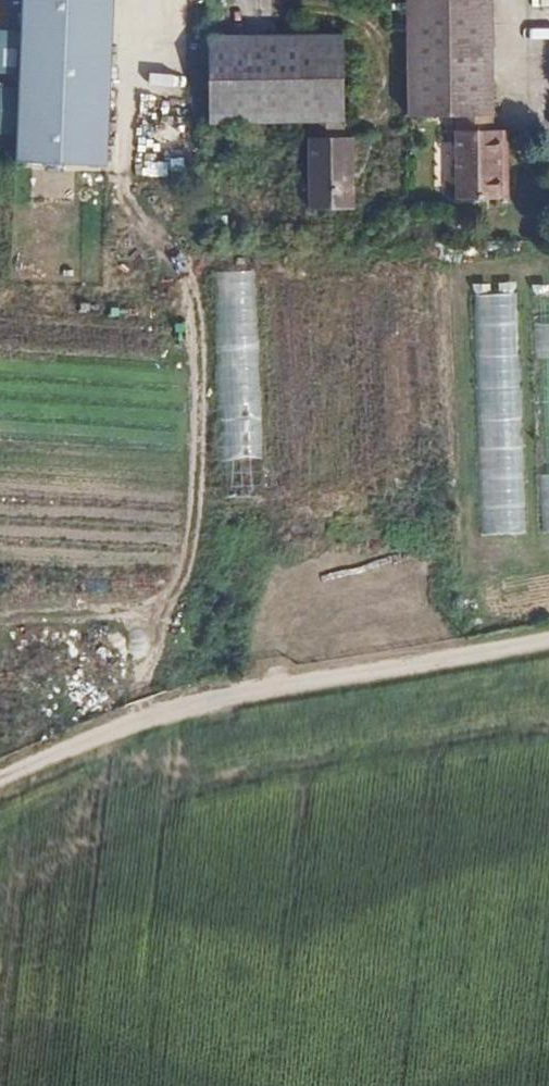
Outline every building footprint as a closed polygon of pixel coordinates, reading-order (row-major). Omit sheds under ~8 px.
[(22,163),(112,168),(118,0),(27,0),(22,163)] [(397,108),(445,107),(482,106),(481,0),(394,0),(397,108)] [(206,116),(302,114),(337,113),(335,27),(204,30),(206,116)] [(482,106),(445,107),(445,123),(483,123),(482,106)] [(337,113),(302,114),(302,131),(337,130),(337,113)] [(483,123),(445,123),(447,193),(490,192),(488,122),(483,123)] [(488,122),(490,192),(498,192),(497,122),(488,122)] [(337,130),(302,131),(304,202),(347,201),(346,130),(337,130)] [(255,272),(209,274),(222,501),(268,499),(255,272)] [(517,293),(471,295),(481,537),(526,536),(517,293)] [(534,298),(543,533),(548,533),(548,298),(534,298)]
